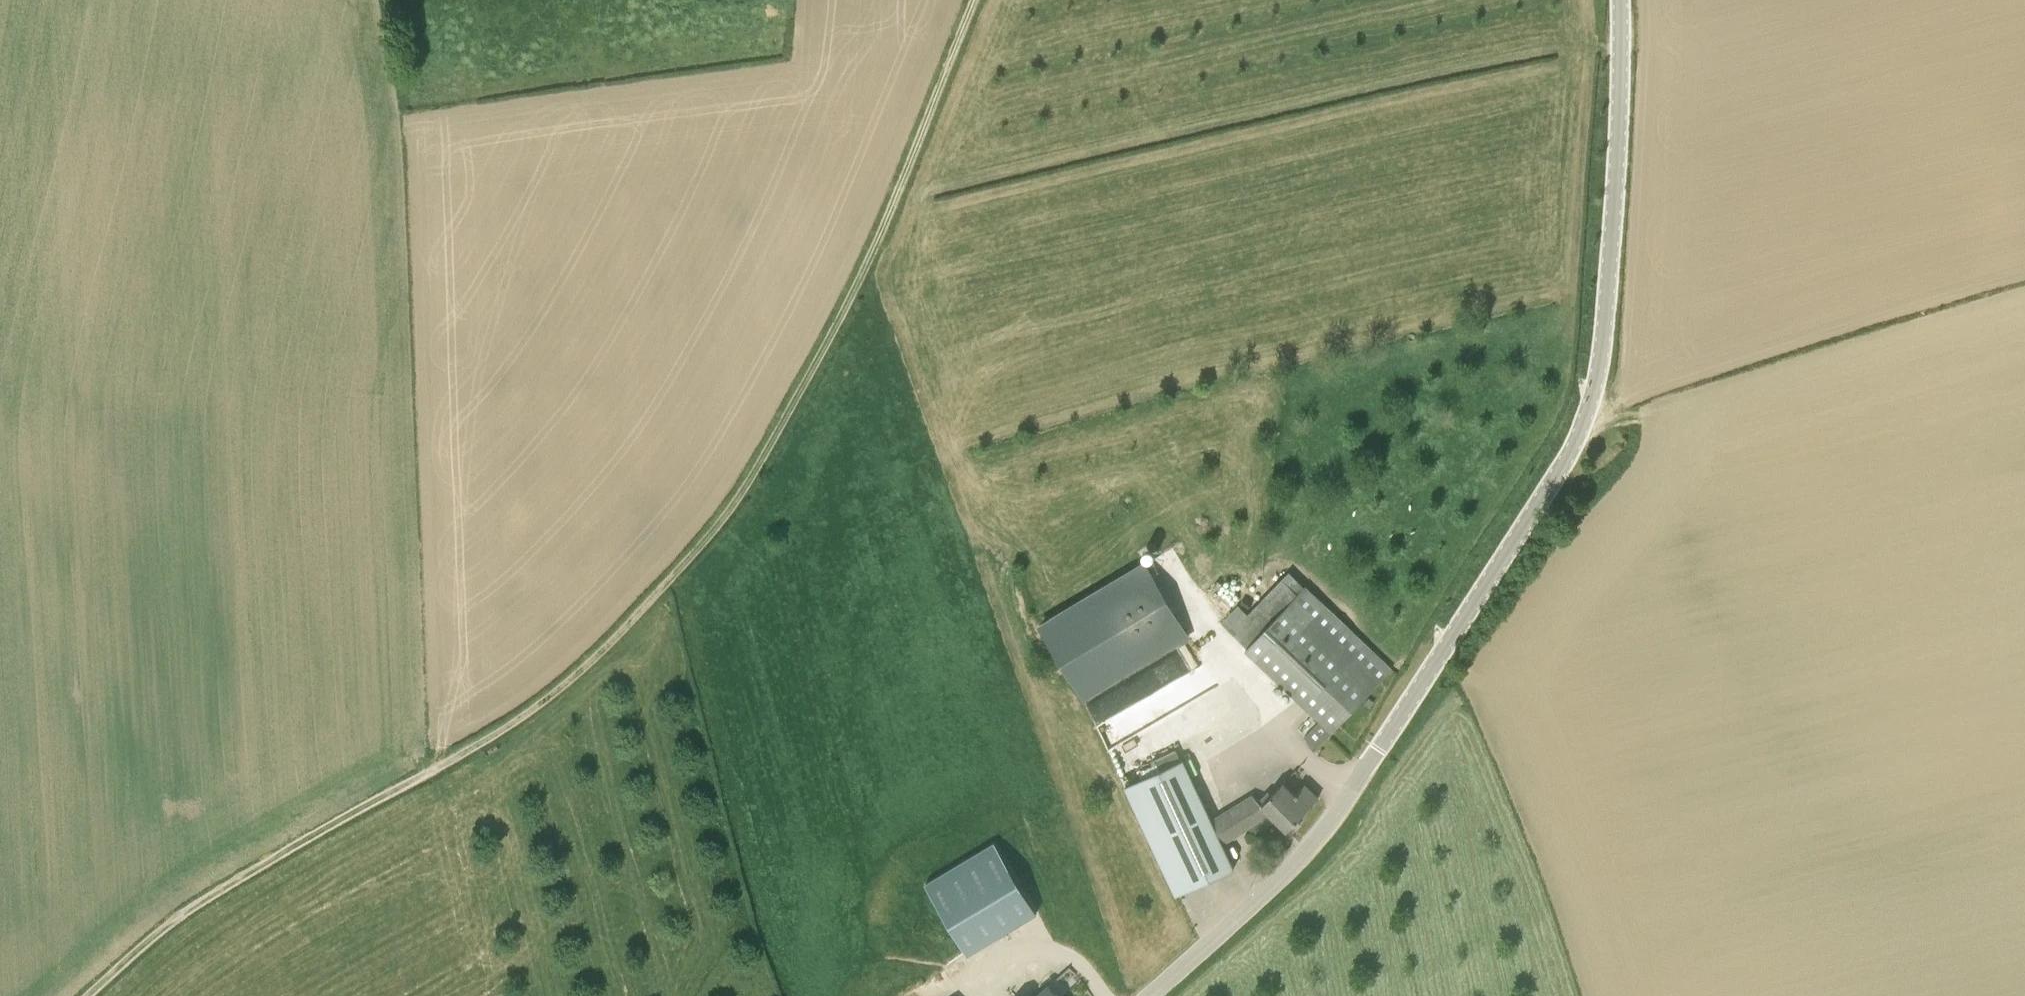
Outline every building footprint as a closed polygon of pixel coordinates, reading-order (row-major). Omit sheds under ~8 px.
[(1041,630),(1085,701),(1194,633),(1149,562),(1041,630)] [(1304,587),(1289,572),(1232,631),(1247,648),(1246,649),(1320,719),(1304,737),(1317,748),(1333,731),(1392,669),(1377,655),(1305,586),(1304,587)] [(1318,797),(1304,784),(1295,794),(1284,782),(1272,794),(1269,791),(1260,801),(1253,795),(1212,820),(1183,759),(1125,786),(1176,895),(1234,868),(1222,841),(1224,840),(1246,828),(1245,826),(1269,813),(1287,830),(1318,797)] [(968,954),(1037,912),(995,842),(925,884),(968,954)] [(1049,986),(1037,995),(1058,995),(1049,986)]
